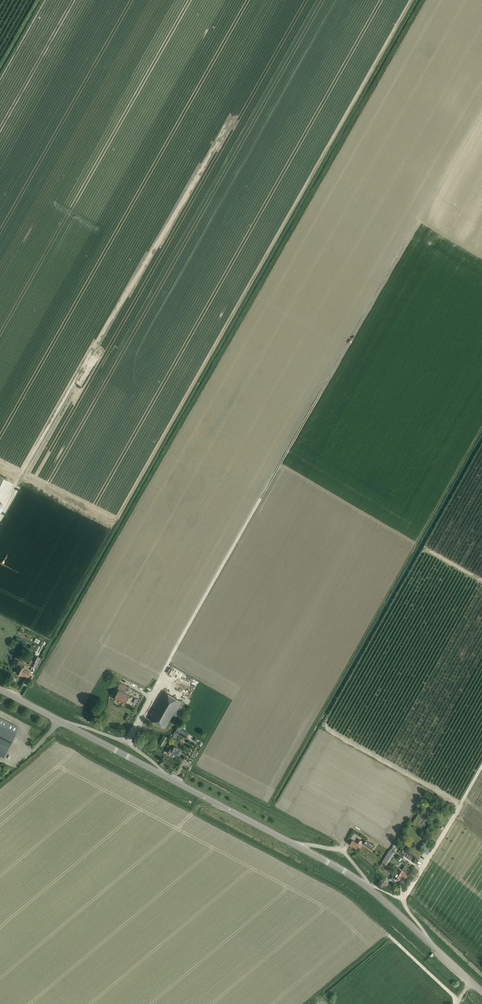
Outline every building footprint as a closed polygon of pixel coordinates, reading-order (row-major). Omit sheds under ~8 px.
[(86,384),(92,372),(87,369),(80,381),(86,384)] [(35,668),(40,658),(34,654),(31,659),(28,665),(35,668)] [(27,677),(29,672),(30,671),(28,670),(23,668),(25,664),(17,660),(15,665),(18,667),(15,672),(21,675),(21,674),(27,677)] [(187,682),(190,684),(195,676),(192,674),(187,682)] [(124,704),(129,696),(125,693),(128,687),(121,682),(117,689),(119,690),(114,698),(124,704)] [(177,716),(184,703),(169,694),(165,692),(150,719),(165,728),(168,723),(173,714),(177,716)] [(19,727),(0,717),(0,756),(3,757),(19,727)] [(190,735),(192,730),(182,727),(180,732),(190,735)] [(163,746),(165,742),(168,737),(164,735),(159,744),(163,746)] [(176,754),(179,755),(182,751),(177,748),(178,748),(172,745),(168,753),(175,756),(176,754)] [(361,844),(363,841),(359,838),(357,841),(352,839),(349,844),(357,848),(360,843),(361,844)] [(372,849),(375,845),(366,839),(363,844),(372,849)] [(387,853),(390,848),(381,842),(378,846),(383,850),(381,853),(385,856),(387,853)] [(385,863),(393,851),(390,849),(382,861),(385,863)] [(411,870),(404,865),(401,870),(399,868),(394,876),(393,875),(391,879),(399,884),(401,881),(399,879),(401,875),(405,877),(407,873),(409,874),(410,872),(412,870),(411,870)]
